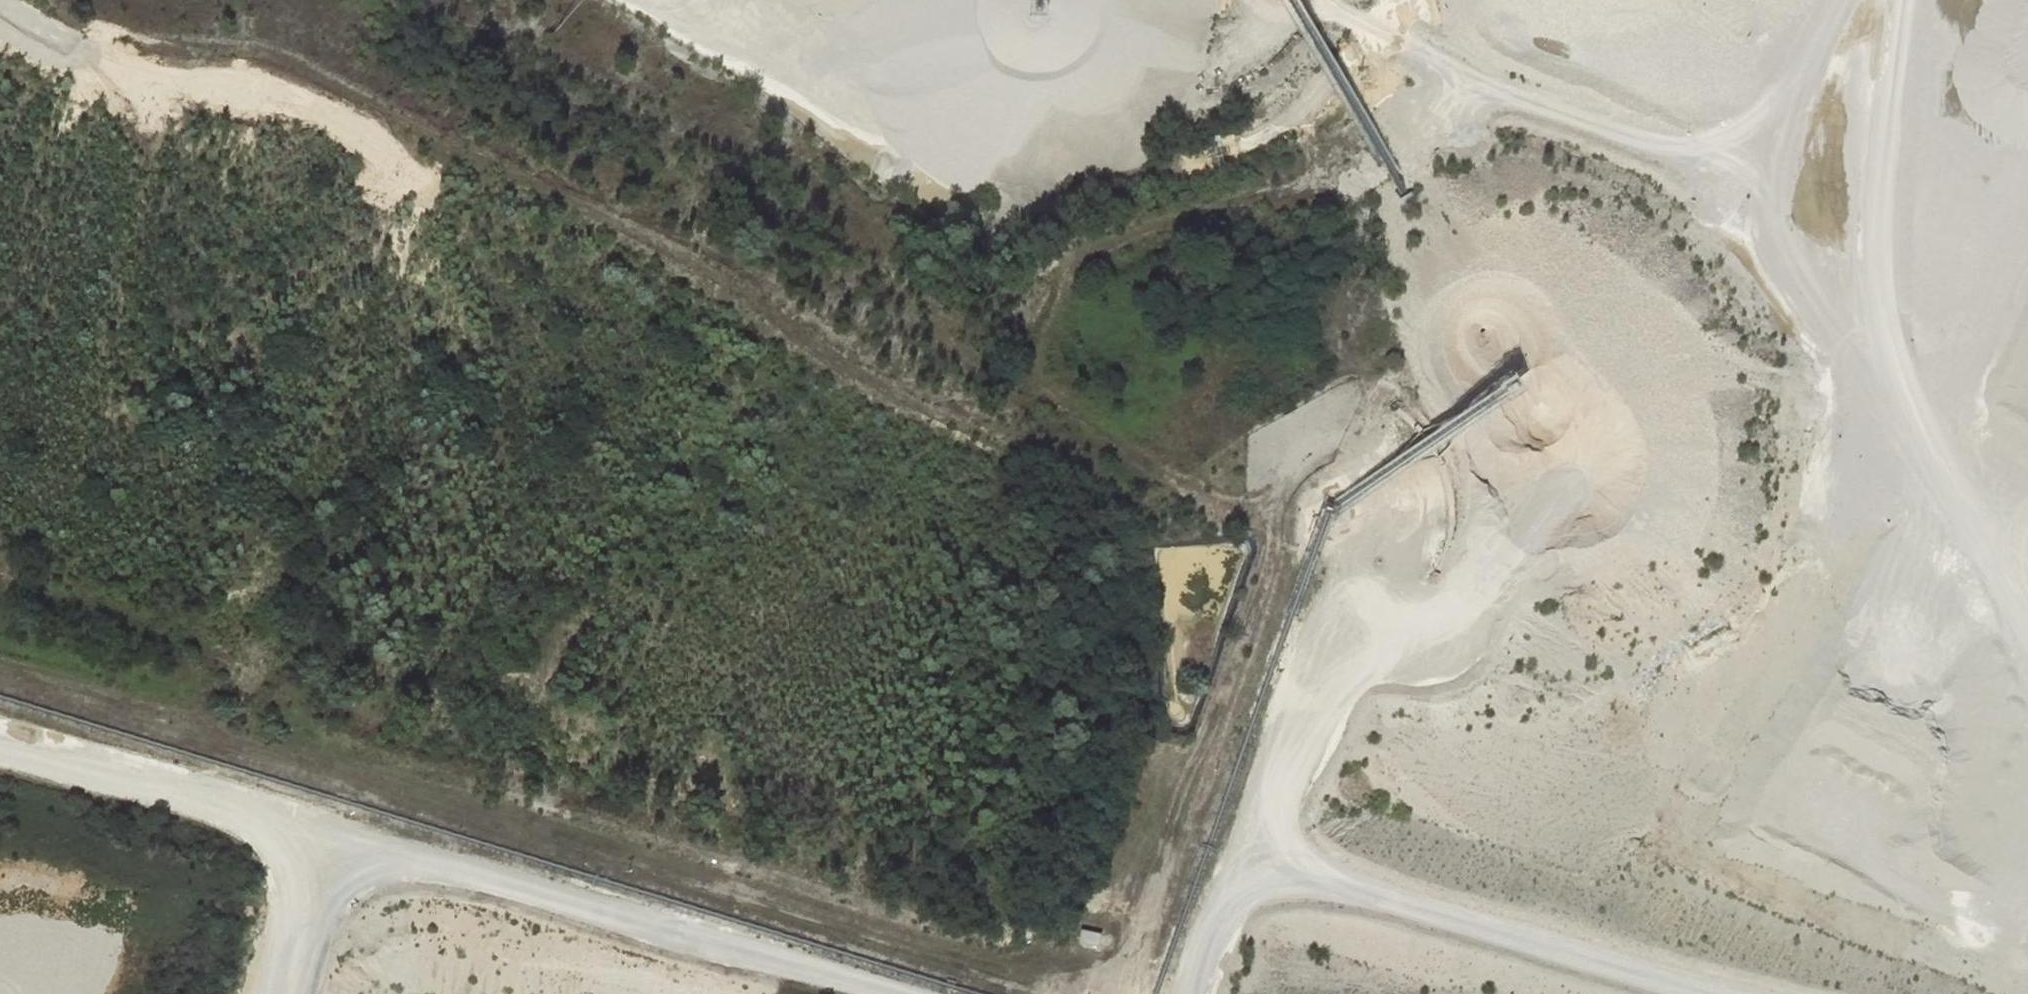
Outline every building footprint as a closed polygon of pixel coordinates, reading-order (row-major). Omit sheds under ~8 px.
[(1098,948),(1099,933),(1077,931),(1075,945),(1098,948)]
